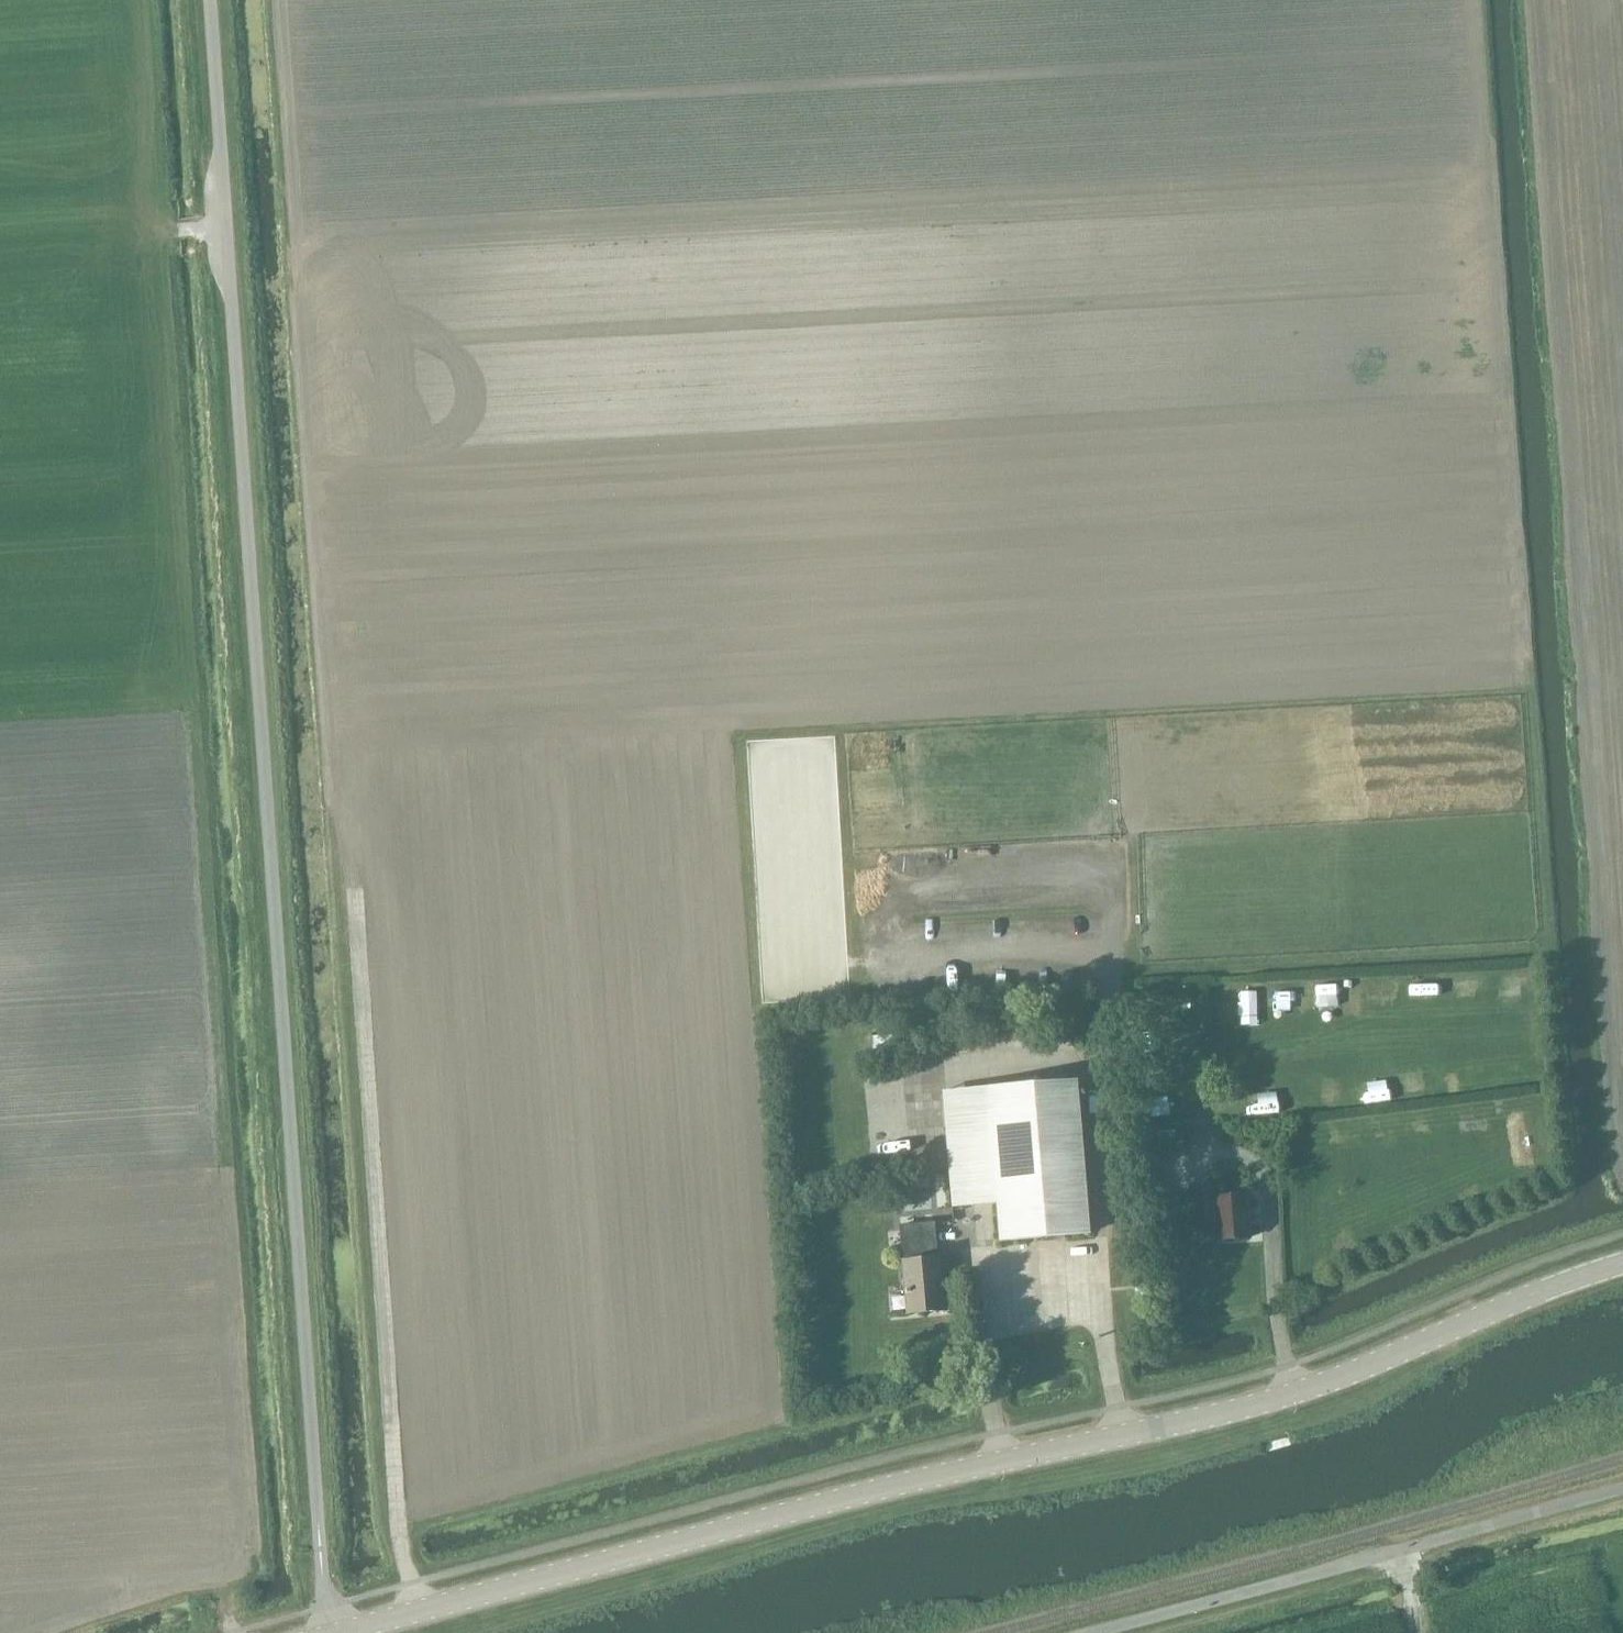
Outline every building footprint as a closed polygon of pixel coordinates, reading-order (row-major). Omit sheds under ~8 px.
[(1409,974),(1408,1002),(1424,1002),(1425,974),(1409,974)] [(1317,998),(1342,997),(1341,976),(1316,977),(1317,998)] [(1246,1002),(1261,1002),(1260,980),(1246,981),(1246,1002)] [(1402,1070),(1384,1071),(1386,1092),(1403,1091),(1402,1070)] [(1088,1234),(1076,1088),(1076,1080),(941,1091),(951,1206),(998,1202),(1001,1241),(1088,1234)] [(1134,1111),(1158,1108),(1156,1092),(1132,1095),(1134,1111)] [(1218,1240),(1248,1238),(1244,1198),(1212,1201),(1211,1189),(1191,1191),(1194,1227),(1216,1225),(1218,1240)] [(933,1223),(900,1226),(903,1261),(908,1314),(946,1310),(943,1284),(939,1284),(936,1258),(920,1259),(919,1242),(934,1241),(933,1223)]
